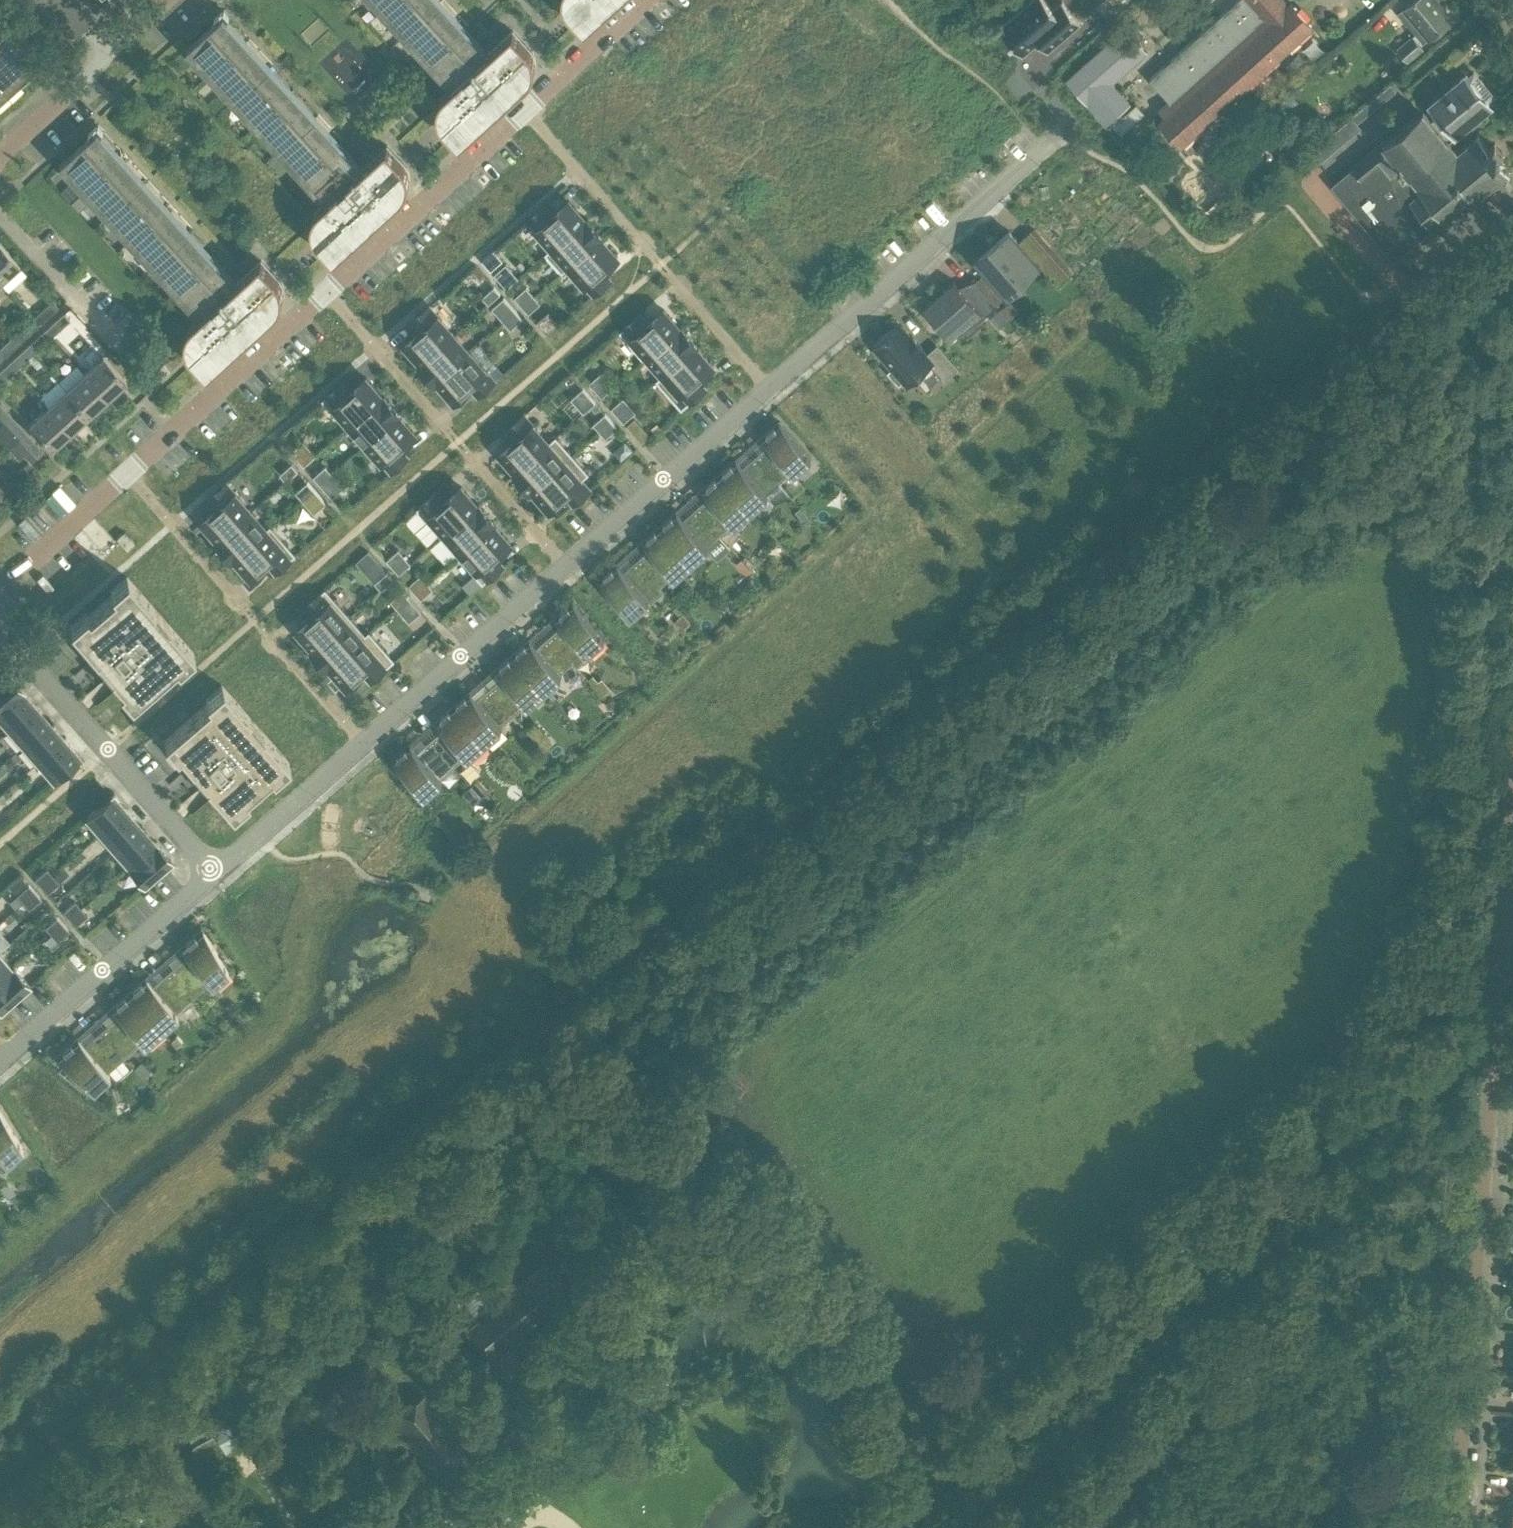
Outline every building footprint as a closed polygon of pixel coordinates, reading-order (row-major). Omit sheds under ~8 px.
[(440,100),(439,102),(438,104),(438,109),(438,111),(438,114),(439,116),(440,119),(442,122),(443,124),(460,143),(529,81),(531,78),(533,74),(535,71),(536,69),(536,65),(536,61),(535,57),(534,53),(532,50),(531,48),(513,29),(486,55),(436,0),(382,0),(457,82),(453,85),(449,87),(450,88),(445,92),(443,95),(441,96),(440,100)] [(567,8),(569,9),(586,28),(617,0),(564,0),(565,4),(567,8)] [(999,28),(1022,54),(1039,39),(1040,41),(1047,49),(1046,49),(1047,50),(1081,21),(1063,0),(1054,8),(1047,0),(1031,0),(999,28)] [(1151,78),(1170,99),(1161,108),(1167,115),(1161,120),(1182,144),(1314,26),(1292,2),(1288,5),(1284,0),(1237,0),(1151,78)] [(1454,17),(1440,0),(1412,0),(1403,7),(1429,38),(1454,17)] [(315,214),(313,217),(312,221),(312,224),(313,228),(314,232),(316,236),(317,239),(335,258),(403,195),(406,192),(408,189),(409,185),(410,182),(411,178),(410,174),(409,170),(408,168),(406,164),(405,163),(388,144),(360,170),(223,19),(225,17),(227,16),(225,14),(188,48),(190,49),(191,48),(194,46),(332,197),(328,200),(327,199),(324,202),(319,207),(318,208),(315,212),(315,214)] [(3,87),(5,90),(31,67),(28,64),(40,54),(44,58),(46,57),(12,19),(10,21),(14,25),(0,38),(0,90),(3,87)] [(1107,123),(1131,102),(1113,82),(1148,51),(1127,27),(1068,79),(1107,123)] [(1408,61),(1424,48),(1413,35),(1397,47),(1408,61)] [(1441,111),(1432,118),(1450,140),(1459,133),(1456,130),(1469,119),(1474,124),(1481,118),(1477,113),(1490,102),(1490,101),(1496,95),(1475,70),(1468,75),(1467,74),(1433,102),(1441,111)] [(1137,104),(1113,127),(1122,136),(1146,113),(1137,104)] [(1450,140),(1432,118),(1424,109),(1383,142),(1386,146),(1379,152),(1376,149),(1333,184),(1394,258),(1445,216),(1448,221),(1510,170),(1499,157),(1505,152),(1500,147),(1496,142),(1490,146),(1480,133),(1458,150),(1450,140)] [(188,332),(187,336),(187,338),(187,343),(188,347),(190,351),(192,354),(209,373),(277,310),(280,307),(282,304),(284,300),(284,298),(285,294),(285,290),(284,287),(282,283),(280,279),(279,278),(262,259),(234,285),(97,134),(99,132),(100,132),(101,131),(99,129),(63,163),(64,165),(65,163),(68,161),(205,310),(202,313),(202,312),(201,314),(201,315),(193,322),(191,325),(188,330),(188,332)] [(553,246),(585,218),(569,200),(554,213),(546,203),(528,218),(553,246)] [(586,219),(585,218),(553,246),(546,252),(563,272),(570,266),(602,237),(602,236),(603,235),(588,218),(586,219)] [(978,257),(977,258),(1009,294),(1010,293),(1009,292),(1052,255),(1070,276),(1071,275),(1031,230),(1030,230),(1035,235),(1024,245),(1010,230),(979,258),(978,257)] [(603,237),(570,266),(594,294),(612,278),(603,268),(618,255),(603,237)] [(20,265),(0,242),(0,280),(1,281),(19,265),(19,266),(20,265)] [(494,272),(507,287),(519,277),(506,262),(494,272)] [(978,321),(1000,302),(979,277),(965,288),(956,277),(923,306),(952,338),(975,318),(978,321)] [(500,292),(494,285),(482,295),(489,302),(500,292)] [(515,295),(523,305),(535,295),(527,285),(515,295)] [(535,295),(523,305),(529,312),(541,302),(535,295)] [(517,311),(504,296),(492,307),(505,321),(517,311)] [(40,324),(59,307),(53,300),(34,318),(40,324)] [(1002,306),(1010,317),(1018,311),(1009,300),(1002,306)] [(421,361),(454,332),(430,304),(412,320),(421,330),(406,343),(421,361)] [(1000,325),(1003,323),(1010,317),(1002,306),(994,312),(991,315),(1000,325)] [(648,355),(681,326),(664,308),(649,321),(641,312),(623,327),(648,355)] [(523,318),(517,311),(505,321),(511,328),(523,318)] [(52,336),(70,319),(64,312),(45,330),(52,336)] [(22,341),(40,324),(34,318),(16,334),(22,341)] [(907,383),(931,362),(946,378),(959,367),(938,344),(928,354),(923,348),(924,347),(912,334),(911,335),(902,324),(875,348),(894,368),(890,371),(901,383),(904,380),(907,383)] [(665,374),(698,346),(696,345),(698,343),(683,327),(682,328),(681,326),(648,355),(665,374)] [(33,353),(51,336),(52,336),(45,330),(27,346),(33,353)] [(439,380),(471,352),(454,332),(421,361),(423,362),(421,363),(436,380),(438,379),(439,380)] [(22,341),(16,334),(0,348),(0,354),(3,358),(22,341)] [(15,369),(33,353),(27,346),(9,362),(15,369)] [(658,381),(682,409),(707,387),(698,377),(713,364),(698,346),(665,374),(658,381)] [(471,352),(439,380),(454,399),(470,385),(478,395),(495,380),(471,352)] [(126,381),(127,380),(103,354),(102,355),(103,356),(85,373),(108,397),(126,381)] [(15,369),(9,362),(0,371),(0,383),(15,369)] [(590,382),(602,396),(614,386),(602,372),(590,382)] [(90,414),(108,397),(85,373),(67,389),(90,414)] [(384,395),(367,377),(352,390),(344,380),(326,395),(351,424),(384,395)] [(584,412),(596,401),(584,388),(572,398),(584,412)] [(72,430),(90,414),(67,389),(49,406),(72,430)] [(367,442),(400,414),(401,412),(385,394),(384,395),(351,424),(367,442)] [(612,407),(618,414),(630,404),(624,397),(612,407)] [(11,414),(0,402),(0,415),(4,420),(11,414)] [(630,404),(618,414),(625,421),(636,411),(630,404)] [(72,430),(49,406),(31,422),(30,422),(29,423),(53,448),(54,448),(54,447),(72,430)] [(600,430),(612,420),(606,412),(594,422),(600,430)] [(517,470),(549,441),(525,413),(507,429),(516,438),(500,451),(517,470)] [(21,438),(28,432),(11,414),(4,420),(21,438)] [(401,446),(416,432),(400,414),(367,442),(392,471),(409,455),(401,446)] [(635,418),(628,425),(634,432),(642,425),(635,418)] [(618,427),(612,420),(600,430),(606,437),(618,427)] [(769,443),(757,454),(780,481),(793,470),(794,472),(796,471),(795,470),(810,457),(811,458),(812,456),(780,420),(779,421),(780,422),(763,437),(769,443)] [(38,457),(45,451),(28,432),(21,438),(38,457)] [(566,461),(573,455),(556,435),(517,470),(518,471),(516,472),(531,489),(533,488),(534,489),(566,461)] [(317,454),(304,440),(293,450),(305,464),(317,454)] [(738,459),(721,474),(752,509),(769,494),(767,492),(780,481),(757,454),(743,465),(738,459)] [(588,472),(573,455),(566,461),(534,489),(550,507),(565,494),(573,504),(591,489),(581,478),(588,472)] [(287,480),(299,470),(292,463),(281,473),(287,480)] [(321,482),(333,472),(326,465),(315,475),(321,482)] [(345,486),(333,472),(321,482),(333,497),(345,486)] [(709,495),(697,506),(720,533),(733,522),(735,524),(752,509),(721,474),(704,489),(709,495)] [(303,498),(314,488),(308,481),(297,491),(303,498)] [(252,510),(227,482),(210,497),(218,507),(203,520),(220,539),(252,510)] [(327,502),(314,488),(303,498),(315,513),(327,502)] [(474,508),(458,489),(443,502),(434,492),(417,508),(442,536),(474,508)] [(808,523),(813,519),(802,505),(797,510),(808,523)] [(458,555),(491,526),(492,525),(476,506),(474,508),(442,536),(446,541),(458,555)] [(678,511),(661,527),(692,561),(709,546),(707,545),(720,533),(697,506),(684,518),(678,511)] [(236,557),(268,528),(252,510),(220,539),(218,540),(234,558),(236,557)] [(199,525),(194,530),(199,536),(205,531),(199,525)] [(492,558),(507,545),(491,526),(458,555),(483,583),(500,568),(492,558)] [(650,547),(636,559),(664,590),(665,590),(661,585),(673,574),(675,576),(692,561),(661,527),(644,541),(650,547)] [(276,572),(293,557),(268,528),(236,557),(252,576),(267,562),(276,572)] [(124,530),(116,537),(127,549),(135,542),(124,530)] [(412,563),(399,549),(387,559),(400,573),(412,563)] [(601,577),(600,578),(632,614),(633,613),(632,612),(648,599),(651,602),(664,590),(636,559),(624,570),(619,564),(602,578),(601,577)] [(382,589),(394,579),(388,571),(376,582),(382,589)] [(416,591),(428,581),(421,574),(410,584),(416,591)] [(119,687),(131,701),(175,662),(178,666),(194,652),(126,575),(110,589),(113,592),(88,613),(86,610),(69,625),(99,659),(110,672),(116,678),(122,685),(119,687)] [(422,599),(434,588),(428,581),(416,591),(422,599)] [(330,634),(351,616),(326,587),(306,605),(314,615),(298,629),(315,647),(330,634)] [(398,607),(410,597),(403,590),(391,600),(398,607)] [(422,611),(410,597),(398,607),(410,621),(422,611)] [(563,624),(551,635),(578,667),(593,655),(590,651),(605,638),(605,639),(607,638),(575,601),(574,602),(575,604),(558,618),(563,624)] [(691,620),(697,616),(689,607),(683,611),(691,620)] [(366,633),(351,616),(330,634),(315,647),(315,648),(314,649),(329,666),(330,665),(331,666),(367,634),(366,633)] [(395,659),(371,631),(367,634),(331,666),(347,685),(363,671),(371,680),(395,659)] [(533,640),(516,655),(546,690),(547,690),(546,689),(561,676),(562,677),(563,675),(562,674),(574,663),(578,668),(578,667),(551,635),(538,647),(533,640)] [(504,676),(491,688),(515,715),(527,704),(529,705),(530,704),(530,703),(545,690),(546,691),(546,690),(516,655),(498,670),(504,676)] [(0,678),(0,707),(21,689),(7,673),(6,673),(0,678)] [(248,797),(245,793),(270,771),(273,774),(289,761),(222,684),(205,698),(208,701),(164,739),(176,753),(179,750),(194,767),(205,780),(210,786),(216,793),(232,811),(248,797)] [(473,693),(456,707),(486,743),(487,742),(486,741),(501,728),(502,729),(504,728),(502,726),(515,715),(491,688),(478,699),(473,693)] [(0,707),(0,718),(9,728),(35,706),(21,689),(0,707)] [(35,706),(9,728),(24,745),(50,722),(35,706)] [(444,729),(431,740),(455,767),(468,756),(469,758),(470,756),(485,742),(486,743),(456,707),(439,722),(444,729)] [(50,722),(24,745),(38,762),(64,739),(50,722)] [(545,737),(539,742),(544,748),(551,742),(545,737)] [(64,739),(38,762),(53,778),(79,756),(64,739)] [(395,758),(394,759),(426,795),(427,794),(426,794),(442,780),(442,781),(444,780),(442,778),(455,767),(431,740),(418,751),(413,745),(396,759),(395,758)] [(512,772),(519,766),(511,756),(504,762),(512,772)] [(478,779),(471,785),(481,797),(488,791),(478,779)] [(472,803),(478,797),(469,786),(462,792),(472,803)] [(112,793),(86,816),(100,832),(126,809),(112,793)] [(126,809),(100,832),(115,849),(141,826),(126,809)] [(141,826),(115,849),(129,866),(155,843),(141,826)] [(155,843),(129,866),(144,882),(170,859),(155,843)] [(48,866),(34,878),(40,885),(54,873),(48,866)] [(54,873),(40,885),(46,892),(60,880),(54,873)] [(28,883),(14,896),(21,902),(34,890),(28,883)] [(34,890),(21,902),(27,909),(41,897),(34,890)] [(77,898),(63,910),(69,917),(83,905),(77,898)] [(83,905),(69,917),(75,924),(89,912),(83,905)] [(57,916),(43,928),(49,935),(63,923),(57,916)] [(63,923),(49,935),(55,942),(69,929),(63,923)] [(186,954),(169,969),(193,996),(210,981),(211,983),(212,982),(212,981),(225,969),(226,970),(227,969),(201,927),(200,928),(201,930),(181,948),(186,954)] [(15,966),(14,965),(12,966),(0,952),(0,979),(15,966)] [(0,979),(0,1002),(3,1005),(29,983),(15,966),(0,979)] [(146,978),(129,993),(160,1028),(177,1013),(175,1011),(193,996),(169,969),(152,984),(146,978)] [(118,1014),(100,1029),(124,1056),(141,1041),(143,1043),(160,1028),(129,993),(112,1008),(118,1014)] [(58,1055),(56,1054),(55,1056),(93,1087),(94,1086),(93,1085),(107,1073),(108,1074),(109,1072),(107,1071),(124,1056),(100,1029),(83,1044),(78,1037),(58,1055)] [(177,1035),(172,1040),(176,1045),(182,1041),(177,1035)] [(141,1062),(135,1067),(143,1077),(149,1071),(141,1062)] [(4,1158),(6,1160),(7,1158),(6,1158),(20,1146),(21,1146),(22,1145),(0,1110),(0,1161),(4,1158)] [(14,1191),(6,1182),(0,1188),(8,1197),(14,1191)] [(459,1437),(435,1408),(445,1400),(434,1385),(391,1420),(446,1487),(489,1452),(469,1428),(459,1437)] [(228,1447),(262,1429),(249,1405),(187,1437),(200,1460),(227,1445),(228,1447)]
